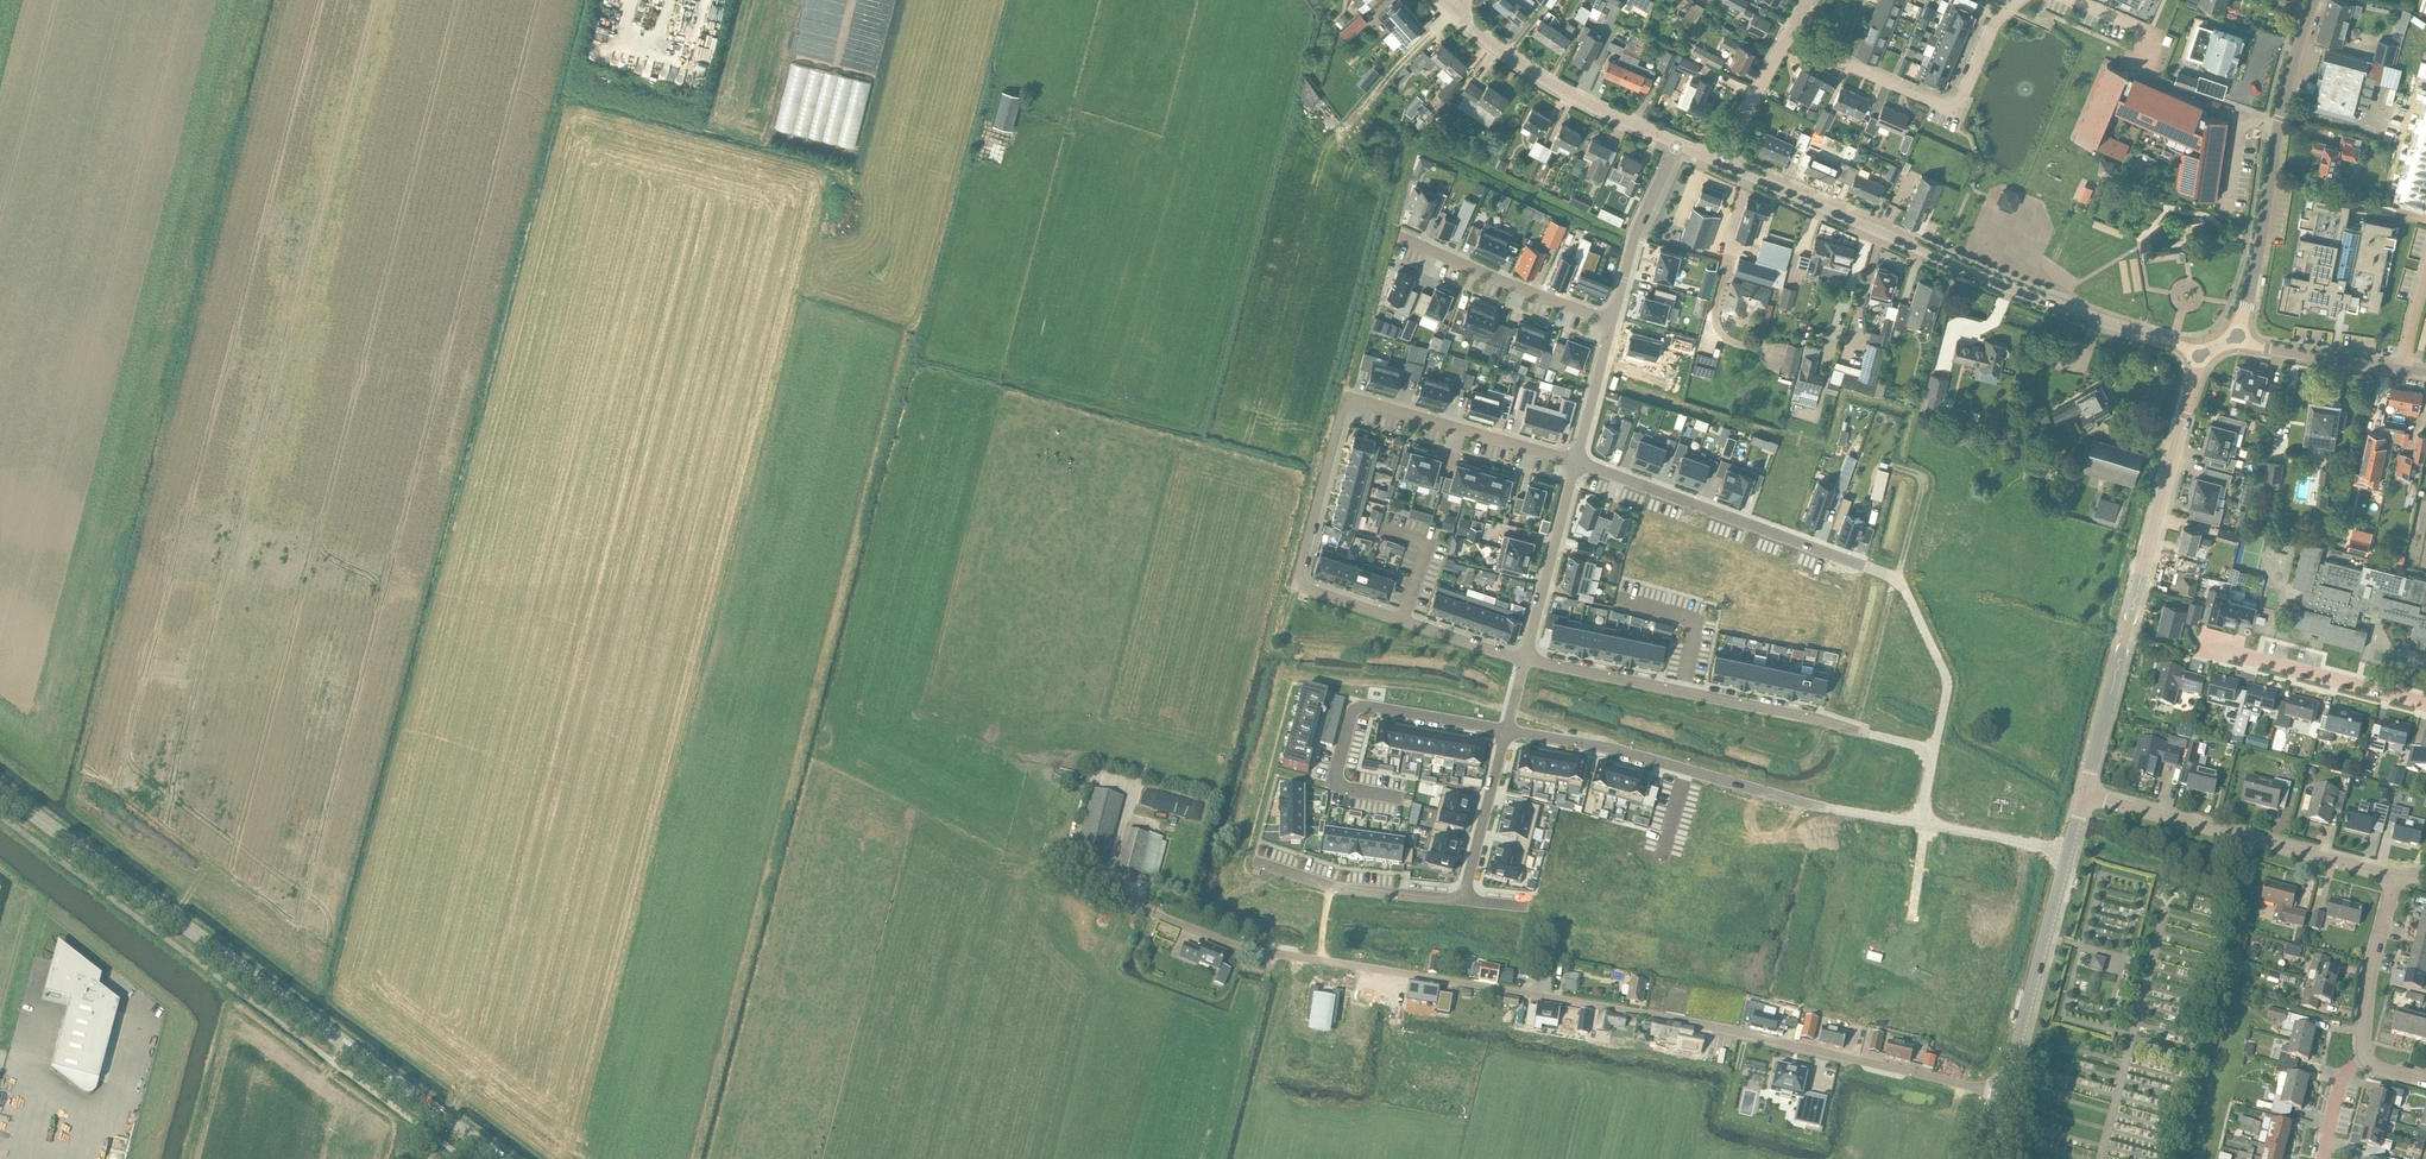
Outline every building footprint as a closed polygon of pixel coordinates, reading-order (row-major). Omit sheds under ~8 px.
[(841,17),(840,16),(849,8),(851,0),(809,0),(805,22),(806,23),(807,18),(809,15),(815,16),(823,10),(821,19),(829,21),(828,24),(832,25),(841,17)] [(1352,1),(1362,14),(1381,0),(1355,0),(1352,1)] [(1401,22),(1412,12),(1401,0),(1399,0),(1389,9),(1387,8),(1378,16),(1382,20),(1392,31),(1401,22)] [(1493,2),(1506,12),(1516,0),(1494,0),(1493,2)] [(1506,12),(1519,23),(1530,10),(1529,9),(1535,1),(1534,0),(1516,0),(1506,12)] [(1650,0),(1625,0),(1622,5),(1629,9),(1633,3),(1649,11),(1653,1),(1650,0)] [(1684,16),(1695,22),(1704,6),(1693,0),(1684,16)] [(1747,0),(1722,0),(1722,1),(1740,10),(1740,9),(1742,10),(1747,0)] [(1877,6),(1898,16),(1904,0),(1879,0),(1877,6)] [(1971,25),(1977,13),(1948,0),(1943,13),(1969,24),(1971,25)] [(2213,5),(2225,8),(2227,0),(2202,0),(2202,1),(2213,5)] [(2349,18),(2354,3),(2344,0),(2329,0),(2317,38),(2341,45),(2349,18)] [(1336,2),(1335,10),(1344,11),(1345,2),(1336,1),(1336,2)] [(1590,10),(1582,5),(1574,17),(1584,24),(1590,10)] [(1927,5),(1922,16),(1929,19),(1932,20),(1937,9),(1927,5)] [(1898,16),(1877,6),(1870,22),(1891,32),(1898,16)] [(1746,26),(1752,29),(1763,34),(1770,20),(1754,12),(1746,8),(1742,15),(1750,19),(1746,26)] [(2401,8),(2400,12),(2402,16),(2407,18),(2409,10),(2401,8)] [(1541,18),(1539,22),(1532,32),(1546,41),(1555,27),(1549,23),(1556,14),(1549,9),(1542,19),(1541,18)] [(1397,45),(1403,51),(1421,35),(1417,30),(1423,24),(1412,12),(1401,22),(1407,28),(1397,37),(1401,41),(1397,45)] [(1335,21),(1340,28),(1349,21),(1344,13),(1335,21)] [(1964,35),(1969,24),(1943,13),(1938,23),(1944,26),(1964,35)] [(1922,16),(1917,26),(1924,29),(1929,19),(1922,16)] [(1368,18),(1362,23),(1368,29),(1373,24),(1368,18)] [(1560,51),(1567,41),(1570,37),(1569,36),(1575,27),(1567,22),(1561,31),(1555,27),(1546,41),(1560,51)] [(1891,32),(1870,22),(1863,39),(1884,48),(1891,32)] [(1350,23),(1340,33),(1347,40),(1357,31),(1350,23)] [(1692,37),(1699,41),(1706,29),(1698,25),(1692,37)] [(2244,39),(2233,35),(2214,29),(2214,30),(2199,25),(2189,56),(2204,61),(2203,61),(2233,71),(2244,39)] [(1587,66),(1593,55),(1595,50),(1589,47),(1596,32),(1584,26),(1577,39),(1581,42),(1573,58),(1587,66)] [(1616,26),(1613,35),(1620,38),(1624,29),(1616,26)] [(1723,26),(1721,30),(1732,35),(1733,31),(1723,26)] [(1960,45),(1964,35),(1944,26),(1940,36),(1960,45)] [(1916,30),(1913,36),(1920,39),(1923,32),(1916,30)] [(1647,90),(1652,77),(1655,71),(1637,63),(1648,38),(1641,35),(1636,45),(1636,44),(1636,45),(1641,47),(1638,54),(1633,51),(1620,81),(1638,88),(1639,87),(1647,90)] [(1740,44),(1724,36),(1720,44),(1735,52),(1729,64),(1743,71),(1753,53),(1739,46),(1740,44)] [(1956,55),(1960,45),(1940,36),(1935,46),(1956,55)] [(1884,48),(1863,39),(1856,55),(1877,64),(1884,48)] [(2394,62),(2398,45),(2379,40),(2374,57),(2394,62)] [(1609,59),(1607,62),(1603,73),(1620,81),(1633,51),(1638,54),(1641,47),(1636,45),(1636,44),(1628,41),(1618,63),(1609,59)] [(1413,63),(1409,67),(1417,73),(1420,69),(1424,66),(1429,70),(1435,63),(1441,68),(1454,53),(1441,42),(1431,54),(1432,55),(1430,57),(1424,51),(1416,60),(1413,63)] [(1724,59),(1695,45),(1690,56),(1705,64),(1707,61),(1720,68),(1724,59)] [(1951,65),(1956,55),(1935,46),(1931,56),(1951,65)] [(1908,47),(1905,54),(1913,58),(1916,50),(1908,47)] [(1676,53),(1665,49),(1657,66),(1669,71),(1676,53)] [(2314,110),(2325,113),(2353,120),(2355,112),(2369,116),(2372,101),(2370,101),(2375,82),(2396,87),(2397,86),(2399,78),(2401,68),(2330,49),(2314,110)] [(1467,65),(1454,53),(1441,68),(1447,73),(1442,78),(1447,83),(1438,94),(1445,100),(1462,82),(1456,76),(1467,65)] [(1306,76),(1311,77),(1316,57),(1310,56),(1306,76)] [(1947,75),(1951,65),(1931,56),(1926,67),(1947,75)] [(1904,57),(1897,73),(1904,76),(1911,61),(1904,57)] [(1700,65),(1682,58),(1678,68),(1695,76),(1700,65)] [(871,81),(792,62),(776,128),(856,147),(871,81)] [(1943,89),(1949,76),(1947,75),(1926,67),(1921,64),(1915,77),(1943,89)] [(2202,107),(2135,77),(2135,78),(2129,76),(2130,74),(2108,64),(2076,137),(2124,158),(2130,144),(2102,132),(2112,109),(2164,131),(2164,134),(2166,139),(2171,145),(2175,149),(2180,151),(2185,151),(2179,187),(2195,190),(2194,195),(2215,199),(2228,120),(2206,116),(2206,117),(2199,114),(2202,107)] [(1374,67),(1359,84),(1367,91),(1382,74),(1374,67)] [(1406,67),(1396,77),(1401,83),(1411,73),(1406,67)] [(1826,81),(1830,74),(1817,67),(1813,74),(1801,68),(1789,91),(1798,96),(1797,99),(1810,105),(1824,80),(1826,81)] [(1666,84),(1672,86),(1679,71),(1673,68),(1666,84)] [(2176,82),(2196,88),(2199,78),(2179,72),(2176,82)] [(1321,99),(1305,77),(1300,94),(1310,107),(1321,99)] [(1696,87),(1692,98),(1687,108),(1705,116),(1711,102),(1703,99),(1710,83),(1700,79),(1699,80),(1693,77),(1690,84),(1696,87)] [(1469,82),(1463,92),(1461,94),(1476,105),(1479,100),(1497,113),(1507,98),(1488,85),(1482,95),(1475,90),(1477,87),(1469,82)] [(1860,118),(1864,110),(1869,99),(1841,87),(1833,106),(1860,118)] [(994,126),(1013,131),(1023,96),(1003,91),(994,126)] [(1448,110),(1450,111),(1460,99),(1453,93),(1437,112),(1442,116),(1448,110)] [(1411,102),(1416,108),(1423,100),(1418,95),(1411,102)] [(1424,105),(1418,112),(1428,120),(1433,113),(1424,105)] [(1883,105),(1879,116),(1877,119),(1870,116),(1865,130),(1874,134),(1879,123),(1900,133),(1907,116),(1883,105)] [(1800,106),(1797,112),(1803,115),(1806,109),(1800,106)] [(1534,144),(1529,154),(1539,159),(1544,149),(1542,148),(1544,145),(1536,140),(1539,134),(1540,134),(1549,118),(1532,108),(1523,124),(1532,130),(1527,140),(1534,144)] [(1808,109),(1806,117),(1816,119),(1818,112),(1808,109)] [(1824,109),(1814,128),(1823,133),(1833,114),(1824,109)] [(2425,126),(2425,110),(2423,117),(2417,115),(2415,123),(2425,126)] [(2425,143),(2425,126),(2415,123),(2413,131),(2418,133),(2416,140),(2425,143)] [(1562,124),(1550,147),(1557,151),(1561,144),(1572,149),(1580,133),(1562,124)] [(1795,147),(1804,150),(1810,136),(1801,132),(1795,147)] [(1786,162),(1793,145),(1767,133),(1759,151),(1786,162)] [(1904,135),(1899,147),(1901,150),(1907,153),(1913,136),(1907,134),(1904,135)] [(1864,135),(1861,142),(1868,144),(1870,137),(1864,135)] [(2319,171),(2330,174),(2335,175),(2339,156),(2358,160),(2361,147),(2355,145),(2356,138),(2343,135),(2341,143),(2340,148),(2326,144),(2326,143),(2313,140),(2311,149),(2324,152),(2319,171)] [(1585,153),(1592,157),(1586,171),(1602,178),(1607,167),(1602,164),(1609,147),(1592,139),(1585,153)] [(2406,153),(2425,159),(2425,143),(2416,140),(2415,147),(2409,145),(2406,153)] [(1544,149),(1539,159),(1546,163),(1551,153),(1544,149)] [(1623,153),(1617,167),(1615,171),(1624,174),(1620,182),(1618,188),(1633,195),(1639,182),(1631,178),(1633,175),(1634,176),(1641,161),(1623,153)] [(2425,175),(2425,159),(2406,153),(2404,161),(2410,163),(2408,169),(2425,175)] [(1812,154),(1808,163),(1805,170),(1832,182),(1834,177),(1843,181),(1849,166),(1841,162),(1839,166),(1812,154)] [(1571,172),(1578,175),(1585,160),(1578,156),(1571,172)] [(1420,157),(1413,173),(1420,176),(1424,167),(1430,169),(1432,162),(1420,157)] [(1495,167),(1503,171),(1507,163),(1500,159),(1495,167)] [(1906,161),(1900,173),(1906,176),(1912,164),(1906,161)] [(1373,167),(1372,168),(1377,174),(1378,173),(1380,171),(1376,165),(1373,167)] [(1849,166),(1843,181),(1852,185),(1849,190),(1877,202),(1884,185),(1857,174),(1859,170),(1849,166)] [(1891,166),(1885,178),(1894,182),(1900,170),(1891,166)] [(2408,169),(2406,176),(2400,175),(2398,183),(2425,191),(2425,175),(2408,169)] [(1921,175),(1907,209),(1902,220),(1918,227),(1926,209),(1931,211),(1942,184),(1921,175)] [(2399,200),(2423,207),(2425,196),(2425,191),(2398,183),(2395,190),(2401,192),(2399,200)] [(1694,208),(1693,208),(1682,236),(1709,246),(1720,218),(1712,215),(1714,208),(1717,209),(1723,192),(1703,184),(1694,208)] [(2084,184),(2078,197),(2087,201),(2093,189),(2084,184)] [(1436,194),(1422,188),(1421,191),(1415,189),(1409,203),(1415,205),(1411,213),(1409,212),(1406,220),(1416,224),(1417,222),(1424,225),(1432,207),(1440,210),(1447,194),(1438,190),(1436,194)] [(2005,191),(2002,191),(1998,201),(2000,203),(2000,205),(2003,207),(2002,209),(2006,210),(2007,208),(2011,210),(2012,208),(2015,208),(2019,197),(2017,195),(2017,193),(2006,189),(2005,191)] [(1506,206),(1510,197),(1502,193),(1498,203),(1506,206)] [(2328,311),(2337,312),(2339,300),(2349,302),(2348,306),(2358,308),(2359,301),(2368,302),(2367,307),(2379,309),(2383,287),(2379,287),(2388,243),(2395,244),(2397,234),(2391,233),(2393,223),(2366,218),(2365,226),(2346,222),(2350,204),(2315,196),(2313,205),(2307,204),(2305,214),(2301,213),(2299,223),(2308,225),(2306,234),(2301,233),(2299,243),(2305,244),(2303,253),(2297,252),(2295,261),(2301,262),(2299,272),(2293,271),(2291,279),(2285,278),(2279,303),(2299,307),(2301,299),(2311,301),(2310,306),(2319,308),(2320,303),(2329,305),(2328,311)] [(1771,205),(1748,197),(1736,237),(1742,239),(1741,242),(1746,244),(1748,241),(1752,242),(1761,216),(1766,218),(1771,205)] [(1447,216),(1439,234),(1456,241),(1472,204),(1464,200),(1455,219),(1447,215),(1447,216)] [(1589,206),(1578,201),(1575,200),(1574,204),(1588,210),(1589,206)] [(1523,202),(1519,212),(1542,221),(1545,211),(1523,202)] [(1604,209),(1601,216),(1614,222),(1617,215),(1604,209)] [(1545,229),(1541,240),(1557,247),(1566,226),(1550,219),(1545,229)] [(1473,249),(1486,255),(1498,227),(1485,222),(1482,228),(1473,224),(1467,238),(1476,242),(1473,249)] [(1498,227),(1486,255),(1500,260),(1503,253),(1512,258),(1518,244),(1509,239),(1511,233),(1498,227)] [(2038,229),(2029,228),(2028,243),(2037,244),(2038,229)] [(1815,238),(1812,250),(1807,268),(1818,271),(1826,241),(1815,238)] [(1791,248),(1763,240),(1756,262),(1740,257),(1735,274),(1782,288),(1788,269),(1785,268),(1791,248)] [(2151,240),(2141,241),(2143,252),(2152,251),(2153,257),(2154,257),(2151,240)] [(1823,262),(1831,264),(1829,271),(1847,276),(1851,259),(1851,260),(1854,248),(1826,241),(1818,271),(1821,271),(1823,262)] [(1526,243),(1515,268),(1535,276),(1545,252),(1526,243)] [(2181,250),(2182,258),(2192,257),(2190,248),(2181,250)] [(1589,249),(1573,291),(1584,295),(1587,289),(1606,296),(1611,282),(1592,275),(1600,253),(1589,249)] [(1563,253),(1552,281),(1566,286),(1571,275),(1577,278),(1587,253),(1580,250),(1577,259),(1563,253)] [(1664,256),(1659,279),(1677,284),(1682,260),(1664,256)] [(1877,268),(1874,280),(1870,297),(1887,301),(1890,288),(1894,289),(1896,281),(1894,281),(1896,273),(1887,271),(1887,269),(1879,267),(1878,269),(1877,268)] [(1407,314),(1418,290),(1411,287),(1415,277),(1399,270),(1387,295),(1399,301),(1395,309),(1407,314)] [(1703,276),(1700,286),(1711,289),(1714,280),(1703,276)] [(1905,331),(1907,323),(1930,330),(1937,306),(1931,304),(1936,287),(1919,282),(1911,309),(1907,307),(1908,304),(1900,302),(1892,327),(1905,331)] [(1729,285),(1726,296),(1723,307),(1743,313),(1747,300),(1765,305),(1757,330),(1765,332),(1773,305),(1766,303),(1770,289),(1748,283),(1746,290),(1729,285)] [(1422,290),(1414,310),(1435,319),(1446,292),(1433,286),(1430,293),(1422,290)] [(1783,287),(1779,307),(1792,310),(1796,290),(1783,287)] [(1640,298),(1638,307),(1640,307),(1639,309),(1653,312),(1652,314),(1659,316),(1660,314),(1668,316),(1674,295),(1653,290),(1652,296),(1643,294),(1642,298),(1640,298)] [(1698,306),(1706,308),(1708,298),(1700,296),(1698,306)] [(1473,337),(1476,330),(1475,330),(1483,308),(1469,303),(1467,310),(1458,307),(1451,328),(1473,337)] [(1476,330),(1473,337),(1485,341),(1486,341),(1498,346),(1501,335),(1505,325),(1494,320),(1496,313),(1483,308),(1475,330),(1476,330)] [(1842,371),(1838,384),(1842,385),(1864,392),(1873,394),(1876,382),(1874,381),(1883,347),(1885,341),(1886,336),(1889,326),(1891,318),(1885,317),(1885,316),(1882,326),(1879,334),(1876,333),(1871,332),(1868,343),(1866,343),(1862,360),(1857,375),(1850,373),(1842,371)] [(1408,317),(1401,335),(1410,339),(1417,321),(1408,317)] [(1382,319),(1377,330),(1397,338),(1402,327),(1382,319)] [(1512,343),(1525,348),(1533,327),(1520,322),(1517,329),(1514,328),(1511,335),(1514,336),(1512,343)] [(1533,327),(1525,348),(1539,353),(1541,346),(1545,347),(1547,340),(1544,339),(1546,332),(1533,327)] [(1501,335),(1498,346),(1494,355),(1503,358),(1510,338),(1501,335)] [(1659,342),(1631,335),(1625,357),(1644,362),(1645,356),(1654,359),(1659,342)] [(1692,341),(1672,336),(1670,345),(1690,350),(1690,351),(1693,341),(1692,341)] [(1439,350),(1446,352),(1451,339),(1444,337),(1439,350)] [(1552,353),(1548,365),(1562,370),(1565,363),(1582,369),(1590,347),(1567,339),(1565,345),(1556,342),(1552,353)] [(1999,373),(2003,357),(2006,357),(2007,355),(2008,353),(2008,351),(2007,349),(2005,347),(2006,346),(1987,341),(1984,350),(1979,349),(1980,347),(1957,341),(1952,359),(1975,365),(1976,363),(1981,364),(1980,368),(1999,373)] [(1803,346),(1787,342),(1781,369),(1796,372),(1803,346)] [(1544,350),(1539,365),(1545,367),(1547,368),(1552,353),(1544,350)] [(1381,388),(1387,366),(1374,362),(1376,356),(1364,352),(1360,367),(1368,369),(1366,376),(1369,377),(1367,384),(1381,388)] [(1799,394),(1801,390),(1818,394),(1823,374),(1814,372),(1818,357),(1804,354),(1794,393),(1799,394)] [(1461,357),(1459,365),(1467,368),(1469,360),(1461,357)] [(1412,375),(1416,360),(1408,358),(1404,373),(1412,375)] [(1420,378),(1424,363),(1416,360),(1412,375),(1420,378)] [(1542,376),(1545,367),(1539,365),(1538,365),(1535,374),(1542,376)] [(1400,386),(1402,378),(1399,377),(1401,370),(1387,366),(1381,388),(1395,392),(1397,385),(1400,386)] [(2275,385),(2265,382),(2267,375),(2250,371),(2251,369),(2241,366),(2240,368),(2239,368),(2236,379),(2234,379),(2231,388),(2233,389),(2233,391),(2249,395),(2247,403),(2269,408),(2275,385)] [(1549,369),(1545,379),(1552,381),(1555,371),(1549,369)] [(1509,371),(1507,379),(1515,381),(1516,381),(1518,374),(1517,374),(1517,373),(1509,371)] [(1467,373),(1463,387),(1471,389),(1474,377),(1474,375),(1467,373)] [(1929,394),(1924,412),(1936,415),(1941,397),(1944,397),(1948,379),(1930,374),(1925,393),(1929,394)] [(1417,398),(1431,402),(1437,380),(1423,376),(1421,384),(1418,383),(1416,390),(1419,391),(1417,398)] [(1664,387),(1677,391),(1680,384),(1666,379),(1664,387)] [(1873,394),(1882,398),(1887,382),(1877,379),(1876,382),(1873,394)] [(1437,380),(1431,402),(1445,406),(1447,399),(1450,400),(1452,392),(1449,391),(1451,384),(1437,380)] [(1523,386),(1515,417),(1523,419),(1520,428),(1539,433),(1546,406),(1533,402),(1537,389),(1523,386)] [(1487,394),(1481,416),(1495,420),(1496,415),(1507,418),(1514,394),(1489,387),(1487,394)] [(2097,387),(2086,392),(2073,399),(2075,403),(2052,414),(2056,422),(2080,410),(2082,415),(2087,425),(2113,412),(2107,400),(2104,401),(2097,387)] [(2392,388),(2389,402),(2396,403),(2396,405),(2405,407),(2404,413),(2418,416),(2420,408),(2423,393),(2392,388)] [(1467,412),(1481,416),(1487,394),(1473,390),(1471,398),(1468,397),(1466,404),(1469,405),(1467,412)] [(1628,395),(1625,404),(1637,408),(1640,398),(1628,395)] [(1546,406),(1539,433),(1557,438),(1559,429),(1568,432),(1576,401),(1563,397),(1559,409),(1546,406)] [(2348,412),(2340,411),(2341,401),(2311,397),(2304,443),(2334,447),(2337,428),(2345,429),(2348,412)] [(1649,402),(1642,400),(1639,406),(1646,409),(1649,402)] [(2048,414),(2041,418),(2044,425),(2051,421),(2048,414)] [(2209,426),(2207,437),(2231,443),(2235,431),(2244,433),(2247,421),(2221,414),(2218,425),(2213,424),(2212,426),(2209,426)] [(1697,417),(1694,426),(1706,430),(1709,420),(1697,417)] [(1605,425),(1596,447),(1612,453),(1615,444),(1622,447),(1632,421),(1623,418),(1619,430),(1605,425)] [(2385,428),(2396,430),(2404,431),(2406,424),(2386,420),(2385,428)] [(2053,423),(2045,427),(2048,434),(2056,430),(2053,423)] [(1729,435),(1731,428),(1726,426),(1716,452),(1730,457),(1737,438),(1729,435)] [(1634,429),(1628,445),(1635,447),(1630,461),(1634,462),(1633,464),(1643,468),(1654,437),(1634,429)] [(1841,430),(1840,437),(1846,438),(1848,432),(1841,430)] [(2404,432),(2404,431),(2396,430),(2394,442),(2405,444),(2408,432),(2404,432)] [(1354,434),(1350,449),(1377,456),(1381,441),(1354,434)] [(1777,449),(1779,441),(1753,434),(1751,442),(1777,449)] [(2360,457),(2357,469),(2356,471),(2365,473),(2367,466),(2378,468),(2385,437),(2369,434),(2364,458),(2360,457)] [(2397,466),(2396,473),(2397,473),(2397,474),(2415,477),(2416,469),(2423,470),(2425,459),(2424,459),(2425,448),(2425,447),(2425,435),(2418,434),(2414,457),(2399,455),(2397,466)] [(1654,437),(1643,468),(1653,471),(1654,469),(1657,471),(1662,457),(1669,460),(1676,440),(1668,437),(1666,441),(1654,437)] [(1840,437),(1838,443),(1845,445),(1846,438),(1840,437)] [(2231,443),(2207,437),(2204,448),(2206,449),(2205,451),(2211,453),(2208,464),(2234,471),(2237,458),(2228,456),(2231,443)] [(1394,438),(1392,445),(1401,448),(1403,440),(1394,438)] [(2084,471),(2134,486),(2143,454),(2093,439),(2084,471)] [(1679,441),(1671,461),(1678,463),(1673,477),(1677,478),(1676,480),(1686,483),(1696,457),(1698,453),(1686,448),(1687,444),(1679,441)] [(1837,447),(1836,453),(1847,455),(1848,450),(1837,447)] [(2248,448),(2245,458),(2259,461),(2261,452),(2248,448)] [(1351,449),(1347,463),(1373,470),(1377,456),(1350,449),(1351,449)] [(1401,463),(1396,478),(1404,480),(1410,482),(1417,483),(1419,478),(1426,452),(1415,449),(1414,452),(1412,451),(1409,461),(1408,465),(1401,463)] [(1419,478),(1417,483),(1439,489),(1443,474),(1435,472),(1439,459),(1436,458),(1437,456),(1426,452),(1419,478)] [(1696,457),(1686,483),(1696,487),(1697,485),(1700,487),(1705,473),(1712,475),(1714,469),(1716,464),(1718,460),(1709,457),(1707,461),(1696,457)] [(1721,459),(1715,474),(1722,477),(1716,492),(1730,497),(1742,466),(1721,459)] [(2267,460),(2264,479),(2281,481),(2284,463),(2267,460)] [(1446,475),(1441,490),(1463,496),(1465,490),(1463,490),(1470,465),(1460,462),(1460,464),(1457,464),(1453,477),(1446,475)] [(1347,463),(1343,478),(1369,485),(1373,470),(1347,463)] [(1470,465),(1463,490),(1465,490),(1477,494),(1478,494),(1485,469),(1484,469),(1484,471),(1479,470),(1479,467),(1470,465)] [(1742,466),(1730,497),(1745,503),(1750,487),(1758,489),(1764,474),(1742,466)] [(2233,474),(2218,470),(2207,467),(2204,478),(2198,477),(2198,479),(2195,479),(2193,490),(2217,496),(2220,484),(2230,486),(2233,474)] [(2319,481),(2330,483),(2332,469),(2320,467),(2319,481)] [(1878,468),(1870,497),(1881,500),(1889,471),(1878,468)] [(1477,494),(1475,500),(1483,502),(1490,504),(1491,498),(1492,498),(1499,473),(1490,470),(1489,473),(1484,471),(1485,469),(1478,494),(1477,494)] [(1499,473),(1492,498),(1498,500),(1497,506),(1503,507),(1507,493),(1511,479),(1508,478),(1509,476),(1499,473)] [(2255,479),(2247,476),(2239,479),(2241,487),(2251,484),(2253,485),(2255,479)] [(1343,478),(1340,492),(1365,499),(1369,485),(1343,478)] [(1818,481),(1804,519),(1805,519),(1805,518),(1821,524),(1821,525),(1835,487),(1835,486),(1834,488),(1819,482),(1819,481),(1818,481)] [(2418,484),(2412,482),(2409,495),(2416,497),(2418,484)] [(1513,510),(1527,514),(1528,508),(1538,511),(1539,510),(1541,510),(1543,502),(1541,501),(1545,488),(1543,488),(1544,486),(1534,483),(1534,485),(1529,484),(1525,498),(1517,495),(1513,510)] [(2217,496),(2193,490),(2190,501),(2192,502),(2191,504),(2196,506),(2193,517),(2220,524),(2224,507),(2215,505),(2217,496)] [(2316,505),(2329,506),(2329,491),(2317,490),(2316,505)] [(1340,492),(1336,507),(1361,513),(1365,499),(1340,492)] [(1843,496),(1832,527),(1838,529),(1836,536),(1858,543),(1866,519),(1847,512),(1852,499),(1843,496)] [(2064,499),(2063,502),(2065,504),(2067,506),(2070,505),(2072,503),(2072,500),(2071,498),(2068,497),(2066,497),(2064,499)] [(2099,497),(2093,518),(2115,524),(2120,503),(2099,497)] [(1586,500),(1578,522),(1592,527),(1589,536),(1588,539),(1596,542),(1598,538),(1605,516),(1599,514),(1602,505),(1586,500)] [(2348,502),(2345,510),(2351,512),(2354,503),(2348,502)] [(1390,503),(1388,509),(1396,512),(1408,516),(1410,510),(1404,508),(1398,506),(1398,505),(1390,503)] [(1357,528),(1361,513),(1336,507),(1332,522),(1357,528)] [(1431,522),(1433,513),(1411,507),(1409,516),(1431,522)] [(2246,511),(2240,509),(2237,524),(2242,525),(2246,511)] [(1605,516),(1598,538),(1605,541),(1609,530),(1623,536),(1631,516),(1615,510),(1612,519),(1605,516)] [(1461,517),(1456,532),(1466,535),(1470,520),(1461,517)] [(1542,518),(1539,531),(1547,533),(1550,520),(1542,518)] [(1444,519),(1442,526),(1452,529),(1454,522),(1444,519)] [(2283,523),(2280,534),(2292,537),(2295,526),(2283,523)] [(1470,525),(1467,538),(1479,541),(1482,528),(1470,525)] [(1509,527),(1507,535),(1513,537),(1509,550),(1535,556),(1538,546),(1535,545),(1536,543),(1534,542),(1537,535),(1524,531),(1509,527)] [(2179,547),(2191,550),(2196,551),(2198,545),(2209,548),(2211,540),(2200,537),(2201,532),(2184,527),(2179,547)] [(2217,538),(2236,543),(2238,534),(2219,529),(2217,538)] [(1453,536),(1449,553),(1457,555),(1462,538),(1453,536)] [(2351,536),(2348,550),(2367,555),(2371,542),(2351,536)] [(1577,540),(1575,550),(1592,554),(1594,544),(1577,540)] [(2300,606),(2294,604),(2289,623),(2326,633),(2325,639),(2363,649),(2368,630),(2355,627),(2360,609),(2372,612),(2374,608),(2379,609),(2378,613),(2415,623),(2411,637),(2415,638),(2418,642),(2417,646),(2425,648),(2425,644),(2425,579),(2414,576),(2413,578),(2365,565),(2363,570),(2325,560),(2325,563),(2319,562),(2323,546),(2304,541),(2293,585),(2304,588),(2300,606)] [(1314,572),(1327,576),(1335,552),(1322,547),(1314,572)] [(1497,561),(1495,569),(1509,573),(1518,575),(1520,567),(1523,568),(1526,569),(1526,566),(1529,567),(1532,556),(1500,548),(1497,561)] [(1335,552),(1327,576),(1334,578),(1334,579),(1339,580),(1345,561),(1346,561),(1348,556),(1335,552)] [(2388,552),(2386,561),(2403,566),(2405,556),(2388,552)] [(1569,555),(1565,571),(1592,578),(1596,562),(1569,555)] [(2178,557),(2174,572),(2199,578),(2203,563),(2178,557)] [(1345,561),(1339,580),(1344,582),(1351,584),(1357,565),(1346,561),(1345,561)] [(1369,569),(1363,589),(1368,590),(1375,592),(1384,568),(1371,564),(1369,569)] [(1357,565),(1351,584),(1358,587),(1363,589),(1369,569),(1357,565)] [(1384,568),(1375,592),(1388,597),(1396,572),(1384,568)] [(2231,568),(2231,580),(2240,580),(2239,568),(2231,568)] [(1565,571),(1561,587),(1580,592),(1578,599),(1585,600),(1592,602),(1594,595),(1588,593),(1592,578),(1565,571)] [(2198,580),(2184,576),(2180,592),(2194,595),(2198,580)] [(1429,609),(1443,614),(1452,589),(1437,584),(1429,609)] [(1452,589),(1443,614),(1458,619),(1466,594),(1452,589)] [(2207,619),(2222,623),(2229,594),(2214,590),(2207,619)] [(1466,594),(1458,619),(1472,624),(1480,599),(1466,594)] [(2230,597),(2224,622),(2238,626),(2240,618),(2253,621),(2257,606),(2256,605),(2257,601),(2244,598),(2243,600),(2230,597)] [(1480,599),(1472,624),(1486,629),(1495,603),(1480,599)] [(2202,605),(2191,602),(2189,611),(2165,605),(2159,629),(2179,634),(2183,619),(2197,623),(2202,605)] [(1486,629),(1500,633),(1509,608),(1495,603),(1486,629)] [(1500,633),(1500,634),(1515,639),(1523,613),(1509,608),(1500,633)] [(1631,614),(1629,623),(1641,626),(1642,624),(1643,618),(1631,614)] [(1549,618),(1548,623),(1552,623),(1550,631),(1548,643),(1562,646),(1567,622),(1549,618)] [(1567,622),(1562,646),(1573,648),(1573,649),(1575,649),(1580,625),(1581,620),(1575,619),(1568,618),(1567,622)] [(1580,625),(1575,649),(1587,652),(1592,627),(1586,626),(1580,625)] [(1603,629),(1598,653),(1611,656),(1616,632),(1617,628),(1610,626),(1603,625),(1603,629)] [(1592,627),(1587,652),(1588,652),(1588,651),(1598,653),(1603,629),(1597,628),(1592,627)] [(1616,632),(1611,656),(1620,658),(1622,659),(1627,634),(1621,633),(1616,632)] [(1627,634),(1622,659),(1634,661),(1639,637),(1633,636),(1627,634)] [(1733,635),(1732,642),(1744,645),(1745,638),(1733,635)] [(1639,637),(1634,661),(1636,662),(1636,661),(1646,663),(1650,639),(1645,638),(1639,637)] [(1650,639),(1646,663),(1660,666),(1663,654),(1665,642),(1650,639)] [(1805,649),(1804,654),(1816,656),(1817,648),(1805,646),(1805,649)] [(1793,647),(1791,655),(1803,658),(1804,649),(1793,647)] [(1715,652),(1710,676),(1724,679),(1729,655),(1722,654),(1715,652)] [(1729,655),(1724,679),(1734,681),(1734,682),(1736,682),(1741,658),(1735,656),(1729,655)] [(1741,658),(1736,682),(1748,684),(1753,660),(1747,659),(1741,658)] [(1753,660),(1748,684),(1750,685),(1750,684),(1760,686),(1765,662),(1759,661),(1753,660)] [(1765,662),(1760,686),(1772,688),(1777,665),(1771,664),(1765,662)] [(1777,665),(1772,688),(1782,691),(1782,692),(1784,692),(1789,667),(1783,666),(1777,665)] [(2152,700),(2164,703),(2174,706),(2178,689),(2201,695),(2205,679),(2182,674),(2183,671),(2161,665),(2152,700)] [(1789,667),(1784,692),(1796,694),(1801,670),(1795,669),(1789,667)] [(1801,670),(1796,694),(1798,695),(1798,694),(1808,696),(1814,668),(1813,667),(1812,672),(1806,671),(1801,670)] [(1814,668),(1808,696),(1822,699),(1825,687),(1827,675),(1826,675),(1827,670),(1814,668)] [(2228,732),(2233,733),(2243,696),(2236,694),(2239,683),(2215,677),(2208,704),(2226,709),(2224,717),(2229,726),(2230,726),(2228,732)] [(2233,735),(2242,738),(2244,738),(2250,715),(2260,717),(2261,710),(2272,713),(2277,693),(2253,687),(2250,698),(2243,696),(2233,733),(2233,735)] [(1303,688),(1299,703),(1323,710),(1328,694),(1303,688)] [(1333,696),(1320,744),(1333,747),(1345,699),(1333,696)] [(2291,697),(2289,704),(2282,702),(2276,728),(2289,731),(2292,719),(2311,724),(2317,704),(2291,697)] [(1299,704),(1296,719),(1315,724),(1319,710),(1323,711),(1323,710),(1299,703),(1299,704)] [(2323,718),(2320,729),(2317,740),(2332,744),(2335,735),(2358,741),(2364,719),(2342,713),(2343,710),(2333,708),(2330,719),(2323,718)] [(1296,719),(1292,734),(1311,739),(1315,724),(1296,719)] [(2375,726),(2372,737),(2368,750),(2384,754),(2386,743),(2404,748),(2410,728),(2385,721),(2384,728),(2375,726)] [(1379,728),(1376,749),(1389,751),(1388,756),(1389,757),(1393,730),(1379,728)] [(1393,730),(1389,757),(1401,759),(1405,732),(1393,730)] [(2229,744),(2232,734),(2222,731),(2220,741),(2229,744)] [(1405,732),(1401,759),(1402,753),(1412,755),(1416,734),(1405,732)] [(2408,762),(2406,769),(2418,772),(2419,768),(2425,770),(2425,733),(2421,754),(2411,751),(2408,762)] [(1292,734),(1287,750),(1301,753),(1307,755),(1311,739),(1292,734)] [(1416,734),(1412,755),(1422,757),(1421,759),(1422,760),(1426,736),(1416,734)] [(1426,736),(1422,760),(1433,761),(1437,738),(1426,736)] [(2249,737),(2246,747),(2267,752),(2270,743),(2249,737)] [(1437,738),(1433,761),(1434,759),(1444,760),(1447,739),(1437,738)] [(2177,766),(2180,754),(2181,750),(2164,746),(2164,744),(2142,738),(2137,757),(2141,758),(2136,775),(2155,779),(2161,757),(2167,759),(2166,763),(2177,766)] [(1447,739),(1444,760),(1454,762),(1453,765),(1454,765),(1458,741),(1447,739)] [(1458,741),(1454,765),(1466,767),(1470,743),(1458,741)] [(1470,743),(1466,767),(1480,770),(1484,746),(1470,743)] [(2279,756),(2281,748),(2272,745),(2270,754),(2279,756)] [(1287,750),(1283,766),(1308,773),(1313,756),(1307,755),(1301,753),(1287,750)] [(2362,767),(2372,770),(2377,755),(2367,752),(2362,767)] [(1522,753),(1518,779),(1532,782),(1536,755),(1522,753)] [(2187,754),(2185,764),(2182,775),(2191,778),(2188,788),(2214,794),(2219,775),(2193,768),(2196,756),(2187,754)] [(1536,755),(1532,782),(1544,784),(1548,757),(1536,755)] [(1548,757),(1544,784),(1556,786),(1560,759),(1548,757)] [(1560,759),(1556,786),(1557,783),(1567,785),(1567,788),(1568,788),(1572,761),(1560,759)] [(1363,761),(1361,768),(1370,769),(1375,770),(1376,771),(1377,763),(1363,761)] [(1572,761),(1568,788),(1582,790),(1586,764),(1572,761)] [(1599,766),(1591,792),(1605,796),(1612,770),(1599,766)] [(1612,770),(1605,796),(1617,799),(1624,773),(1612,770)] [(2405,772),(2396,770),(2391,787),(2395,788),(2401,789),(2405,772)] [(2363,779),(2369,780),(2371,773),(2364,771),(2363,779)] [(1624,773),(1617,799),(1628,803),(1636,777),(1624,773)] [(1318,775),(1316,782),(1329,785),(1331,778),(1318,775)] [(1636,777),(1628,803),(1653,810),(1658,791),(1647,787),(1649,781),(1636,777)] [(2285,809),(2288,797),(2291,784),(2276,780),(2274,785),(2250,778),(2244,799),(2261,803),(2261,806),(2276,810),(2277,807),(2285,809)] [(1470,782),(1469,787),(1481,789),(1482,782),(1471,780),(1470,782)] [(2380,784),(2377,793),(2383,794),(2382,800),(2391,802),(2395,788),(2391,787),(2380,784)] [(2316,786),(2313,798),(2308,819),(2329,824),(2333,810),(2341,813),(2346,794),(2316,786)] [(1093,789),(1078,844),(1075,856),(1106,864),(1124,797),(1093,789)] [(1149,806),(1199,819),(1204,802),(1153,789),(1149,806)] [(1303,789),(1281,789),(1281,802),(1303,802),(1303,789)] [(1443,790),(1438,810),(1466,818),(1470,804),(1455,800),(1457,793),(1443,790)] [(1303,802),(1281,802),(1281,815),(1303,815),(1303,802)] [(1560,802),(1560,804),(1564,805),(1563,810),(1572,812),(1574,805),(1560,802)] [(2349,817),(2345,829),(2370,835),(2371,829),(2373,824),(2373,823),(2377,825),(2375,830),(2383,832),(2389,808),(2383,806),(2371,803),(2371,804),(2370,808),(2361,806),(2359,812),(2351,809),(2349,817)] [(1411,811),(1420,813),(1422,807),(1413,804),(1411,811)] [(1510,807),(1506,821),(1535,829),(1541,807),(1526,804),(1524,811),(1510,807)] [(2393,806),(2392,812),(2389,823),(2398,826),(2394,841),(2403,844),(2404,842),(2419,846),(2423,829),(2406,824),(2409,811),(2393,806)] [(1438,810),(1432,831),(1446,835),(1448,828),(1463,832),(1466,818),(1438,810)] [(1601,812),(1599,819),(1606,821),(1608,814),(1601,812)] [(1303,815),(1281,815),(1281,828),(1303,828),(1303,815)] [(1506,821),(1503,835),(1517,839),(1515,846),(1530,849),(1535,829),(1506,821)] [(1303,828),(1281,828),(1281,841),(1303,841),(1303,828)] [(1127,830),(1120,856),(1117,867),(1152,876),(1162,839),(1127,830)] [(1432,831),(1427,852),(1456,860),(1459,846),(1445,842),(1446,835),(1432,831)] [(1327,832),(1324,854),(1336,856),(1339,834),(1327,832)] [(1339,834),(1336,856),(1349,858),(1352,836),(1339,834)] [(1352,836),(1349,858),(1362,859),(1365,837),(1352,836)] [(1365,837),(1362,859),(1375,861),(1378,839),(1365,837)] [(1416,839),(1409,837),(1407,845),(1414,847),(1416,839)] [(1378,839),(1375,861),(1387,863),(1390,841),(1378,839)] [(1390,841),(1387,863),(1400,865),(1403,842),(1390,841)] [(1499,849),(1496,862),(1524,870),(1530,849),(1515,846),(1514,852),(1499,849)] [(1427,852),(1423,866),(1452,873),(1456,860),(1427,852)] [(1406,855),(1405,868),(1412,869),(1413,856),(1406,855)] [(1496,862),(1492,876),(1521,884),(1524,870),(1496,862)] [(1688,874),(1681,897),(1694,900),(1701,878),(1688,874)] [(1701,878),(1694,900),(1706,904),(1713,881),(1701,878)] [(1118,890),(1118,897),(1141,898),(1141,881),(1127,881),(1126,890),(1118,890)] [(1713,881),(1706,904),(1719,908),(1725,885),(1713,881)] [(2268,882),(2265,894),(2262,902),(2277,906),(2273,920),(2302,928),(2306,913),(2292,909),(2297,890),(2268,882)] [(2332,899),(2328,917),(2359,925),(2364,907),(2332,899)] [(1795,906),(1788,929),(1789,929),(1794,931),(1801,933),(1808,910),(1801,908),(1795,906)] [(1808,910),(1801,933),(1814,936),(1820,914),(1808,910)] [(2324,914),(2316,912),(2312,928),(2320,930),(2324,914)] [(1820,914),(1814,936),(1826,940),(1833,917),(1820,914)] [(1833,917),(1826,940),(1838,944),(1845,921),(1833,917)] [(1845,921),(1838,944),(1851,948),(1858,925),(1845,921)] [(2419,929),(2416,943),(2425,946),(2425,931),(2419,929)] [(2416,943),(2412,958),(2425,961),(2425,946),(2416,943)] [(1209,966),(1219,970),(1226,953),(1205,944),(1202,951),(1185,944),(1180,957),(1198,964),(1200,960),(1210,964),(1209,966)] [(2294,955),(2304,957),(2305,950),(2296,948),(2294,955)] [(51,1069),(83,1094),(84,1094),(85,1095),(86,1095),(88,1096),(89,1095),(90,1095),(92,1095),(93,1094),(94,1093),(95,1092),(95,1091),(96,1089),(119,1004),(95,985),(97,977),(70,956),(69,955),(67,954),(66,954),(64,954),(63,954),(61,954),(60,955),(59,956),(57,957),(56,958),(56,959),(55,961),(48,988),(71,994),(51,1069)] [(2090,969),(2103,972),(2106,960),(2093,956),(2090,969)] [(2315,981),(2335,987),(2339,972),(2328,969),(2330,961),(2315,956),(2311,971),(2318,972),(2315,981)] [(1431,957),(1428,972),(1437,973),(1439,958),(1431,957)] [(2408,972),(2425,977),(2425,976),(2425,961),(2412,958),(2408,972)] [(1474,965),(1472,978),(1479,980),(1497,983),(1499,971),(1499,969),(1477,965),(1474,965)] [(1579,974),(1566,972),(1564,989),(1577,991),(1579,974)] [(2270,972),(2268,982),(2278,984),(2279,981),(2280,975),(2270,972)] [(2404,986),(2422,991),(2425,977),(2408,972),(2404,986)] [(1641,1003),(1645,982),(1631,980),(1630,986),(1625,985),(1623,987),(1621,994),(1623,996),(1628,997),(1628,1000),(1641,1003)] [(2335,987),(2315,981),(2312,992),(2306,991),(2302,1005),(2317,1009),(2319,1000),(2331,1003),(2335,987)] [(1415,982),(1412,1001),(1438,1005),(1437,1013),(1449,1015),(1452,997),(1437,994),(1439,986),(1415,982)] [(1311,988),(1306,1021),(1313,1022),(1312,1029),(1327,1031),(1328,1024),(1336,1025),(1340,993),(1333,992),(1331,1002),(1317,999),(1319,989),(1311,988)] [(1462,989),(1461,998),(1471,999),(1472,990),(1462,989)] [(2406,999),(2414,1001),(2416,994),(2407,992),(2406,999)] [(2425,997),(2416,994),(2414,1001),(2423,1004),(2425,997)] [(1505,996),(1504,1001),(1503,1004),(1517,1007),(1519,999),(1505,996)] [(1746,1002),(1741,1024),(1751,1026),(1751,1028),(1775,1034),(1782,1036),(1785,1026),(1796,1029),(1798,1022),(1786,1019),(1785,1023),(1778,1021),(1774,1020),(1765,1018),(1762,1017),(1765,1007),(1756,1005),(1746,1002)] [(1569,1008),(1540,1003),(1540,1005),(1534,1004),(1534,1003),(1534,1004),(1529,1027),(1535,1028),(1538,1018),(1567,1023),(1569,1008)] [(2309,1020),(2298,1017),(2288,1014),(2288,1013),(2271,1008),(2268,1018),(2286,1023),(2285,1028),(2294,1031),(2291,1040),(2313,1046),(2316,1031),(2307,1028),(2309,1020)] [(2405,1036),(2410,1014),(2398,1011),(2392,1033),(2405,1036)] [(2417,1039),(2423,1018),(2417,1016),(2417,1013),(2412,1011),(2411,1014),(2410,1014),(2405,1036),(2417,1039)] [(1599,1012),(1596,1031),(1610,1033),(1611,1026),(1618,1028),(1625,1029),(1627,1016),(1599,1012)] [(1805,1016),(1801,1039),(1813,1042),(1818,1019),(1805,1016)] [(2423,1018),(2417,1039),(2425,1041),(2425,1018),(2423,1018)] [(1652,1033),(1651,1036),(1652,1036),(1667,1039),(1667,1043),(1678,1045),(1677,1051),(1699,1055),(1703,1038),(1692,1036),(1694,1029),(1683,1027),(1654,1022),(1652,1033)] [(1822,1028),(1818,1043),(1843,1049),(1846,1034),(1837,1032),(1838,1029),(1829,1027),(1829,1030),(1822,1028)] [(1879,1053),(1883,1035),(1873,1032),(1869,1051),(1879,1053)] [(1639,1034),(1637,1042),(1646,1045),(1648,1035),(1639,1034)] [(2279,1062),(2297,1067),(2299,1058),(2309,1061),(2313,1046),(2291,1040),(2289,1048),(2283,1047),(2281,1053),(2272,1050),(2270,1060),(2279,1062)] [(1889,1042),(1885,1057),(1909,1062),(1913,1048),(1904,1046),(1904,1044),(1896,1042),(1895,1044),(1889,1042)] [(2244,1053),(2252,1055),(2255,1047),(2247,1045),(2244,1053)] [(1925,1055),(1922,1066),(1928,1068),(1933,1069),(1934,1065),(1936,1057),(1926,1055),(1925,1055)] [(2284,1089),(2306,1094),(2310,1079),(2295,1076),(2297,1067),(2279,1062),(2276,1072),(2288,1075),(2284,1089)] [(2101,1064),(2097,1076),(2108,1080),(2112,1068),(2101,1064)] [(1772,1078),(1769,1091),(1772,1091),(1771,1092),(1772,1092),(1782,1094),(1781,1098),(1790,1101),(1791,1096),(1800,1098),(1800,1099),(1801,1099),(1801,1098),(1809,1100),(1803,1124),(1819,1128),(1826,1099),(1809,1095),(1809,1096),(1804,1095),(1806,1086),(1804,1085),(1807,1072),(1806,1072),(1806,1073),(1804,1072),(1803,1071),(1799,1070),(1798,1071),(1795,1070),(1794,1070),(1790,1069),(1790,1068),(1789,1068),(1789,1069),(1787,1068),(1785,1067),(1782,1066),(1780,1067),(1778,1066),(1779,1066),(1778,1066),(1775,1079),(1772,1078)] [(2371,1105),(2391,1110),(2392,1105),(2400,1107),(2405,1089),(2384,1084),(2381,1093),(2374,1092),(2371,1105)] [(2258,1102),(2257,1107),(2259,1108),(2272,1111),(2277,1112),(2288,1115),(2290,1116),(2293,1107),(2302,1110),(2306,1094),(2284,1089),(2282,1098),(2276,1096),(2275,1100),(2273,1106),(2264,1104),(2264,1103),(2261,1102),(2258,1102)] [(2389,1115),(2391,1110),(2371,1105),(2367,1118),(2387,1123),(2395,1125),(2397,1117),(2389,1115)] [(2384,1136),(2387,1123),(2367,1118),(2364,1130),(2384,1136)] [(2269,1132),(2289,1137),(2292,1124),(2272,1119),(2269,1132)] [(2258,1136),(2260,1129),(2254,1128),(2243,1126),(2242,1132),(2258,1136)] [(2366,1153),(2374,1156),(2384,1158),(2386,1151),(2390,1152),(2393,1143),(2383,1141),(2384,1136),(2364,1130),(2361,1144),(2368,1145),(2366,1153)] [(2266,1145),(2285,1150),(2289,1137),(2269,1132),(2266,1145)] [(2415,1150),(2423,1152),(2424,1150),(2425,1141),(2425,1133),(2420,1132),(2415,1147),(2415,1150)] [(2267,1158),(2283,1158),(2285,1150),(2266,1145),(2262,1158),(2267,1158)]
